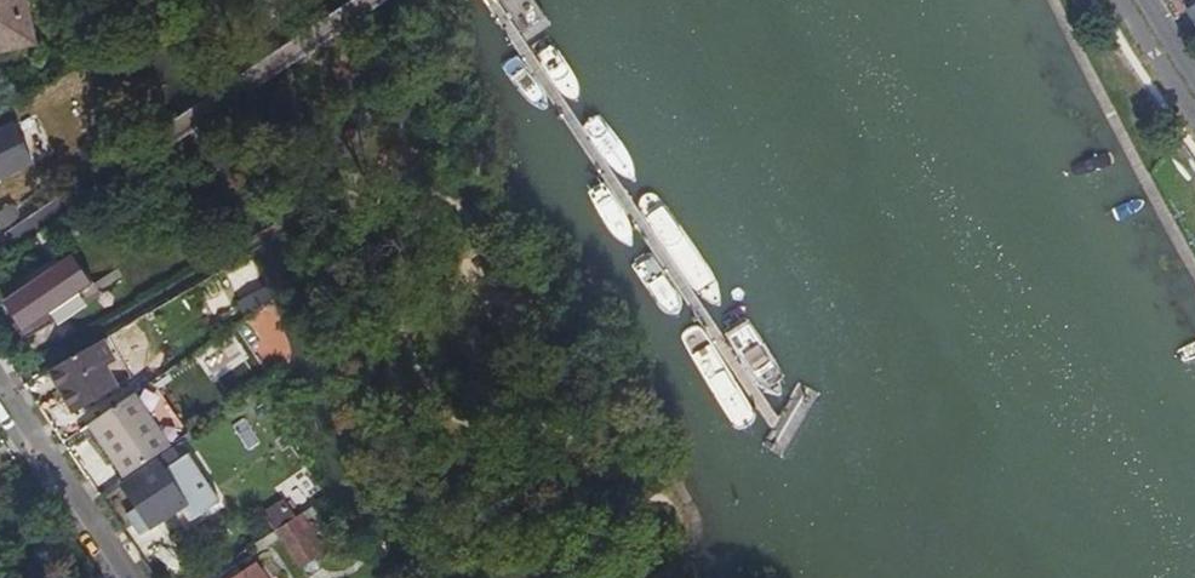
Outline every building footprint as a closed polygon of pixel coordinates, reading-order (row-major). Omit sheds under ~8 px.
[(36,44),(26,0),(0,0),(0,51),(36,44)] [(11,121),(0,127),(0,178),(32,163),(11,121)] [(11,301),(7,303),(30,339),(41,332),(23,306),(18,310),(11,301)] [(7,303),(0,308),(0,327),(15,349),(30,339),(7,303)] [(102,342),(52,371),(76,411),(116,388),(104,367),(114,361),(102,342)] [(221,363),(214,353),(200,363),(207,373),(221,363)] [(169,450),(133,396),(92,424),(127,478),(169,450)] [(178,463),(169,450),(127,478),(120,483),(137,509),(149,528),(180,508),(191,523),(220,504),(204,481),(199,484),(183,460),(178,463)] [(266,518),(276,531),(295,518),(286,505),(266,518)] [(139,534),(149,528),(137,509),(127,516),(139,534)] [(306,521),(301,515),(277,532),(301,569),(321,555),(301,525),(306,521)] [(257,567),(240,577),(264,577),(257,567)]
